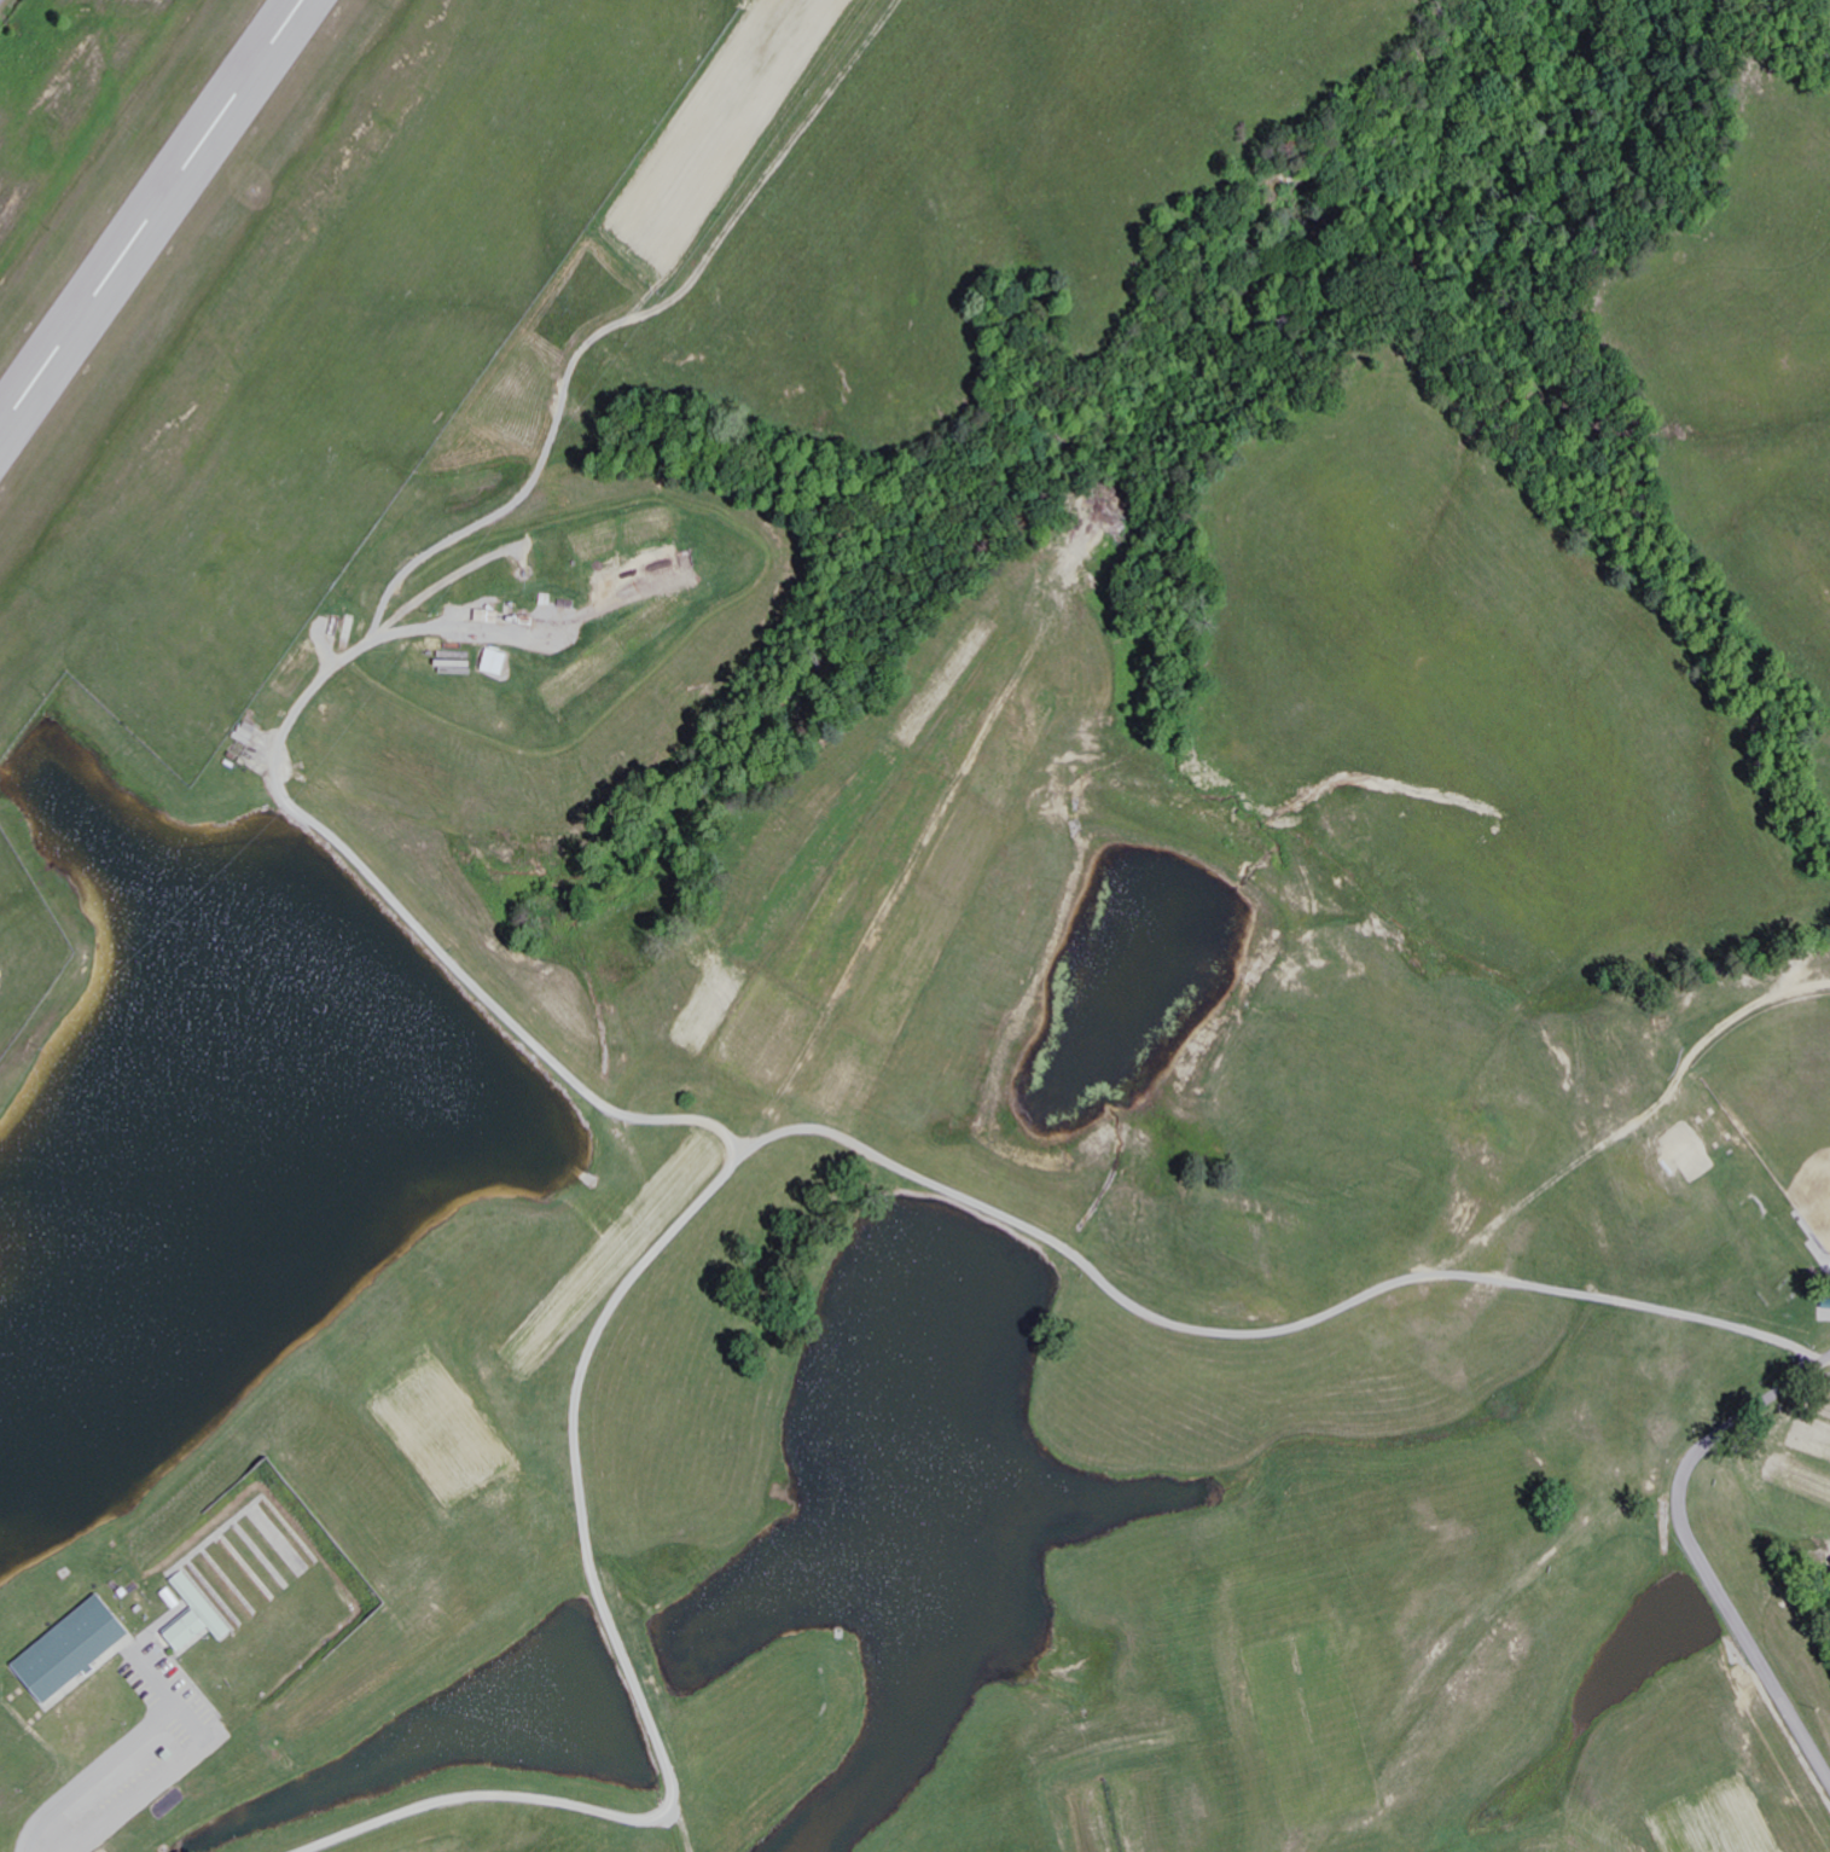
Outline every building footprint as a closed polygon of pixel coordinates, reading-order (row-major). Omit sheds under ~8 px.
[(514,653),(492,648),(487,673),(509,677),(514,653)] [(187,1653),(216,1630),(226,1642),(238,1632),(190,1571),(177,1582),(200,1611),(171,1634),(187,1653)] [(18,1663),(50,1704),(138,1636),(106,1595),(18,1663)]
